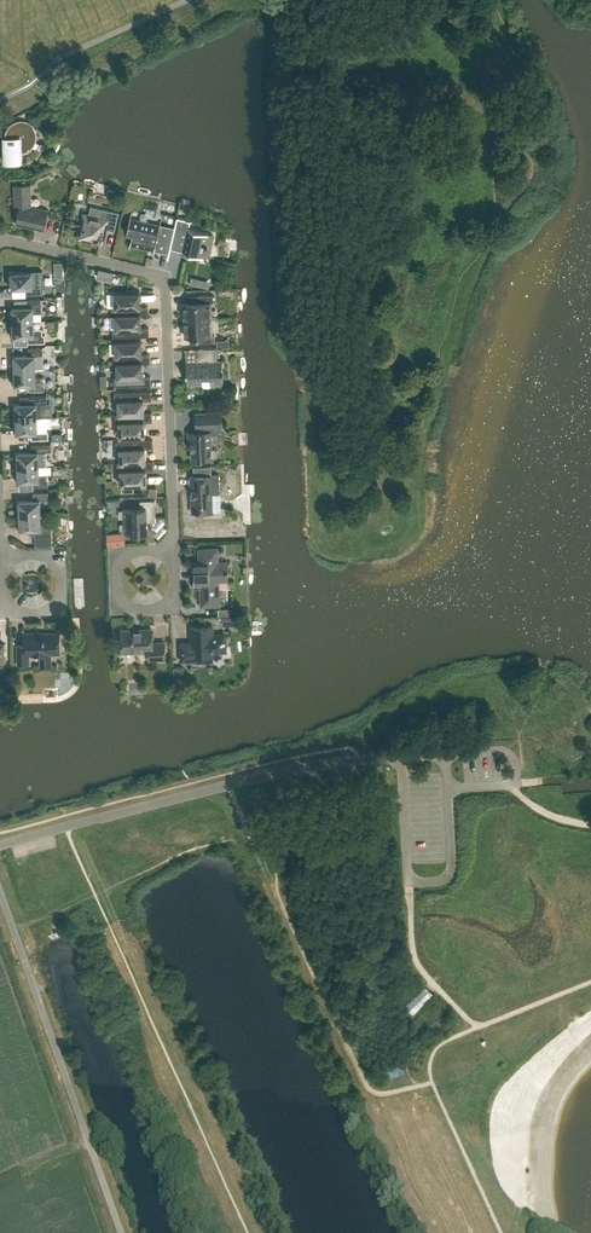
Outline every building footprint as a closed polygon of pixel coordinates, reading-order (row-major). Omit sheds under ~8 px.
[(4,136),(5,161),(22,161),(21,151),(24,151),(25,150),(26,150),(28,149),(29,149),(30,148),(31,147),(32,146),(33,145),(33,144),(34,143),(35,142),(35,141),(36,139),(36,138),(36,137),(36,135),(36,134),(36,133),(35,131),(35,130),(34,129),(34,128),(33,127),(32,126),(30,124),(28,122),(27,122),(26,121),(24,121),(23,121),(20,121),(19,121),(17,121),(14,122),(13,123),(12,123),(11,124),(10,125),(8,127),(7,128),(8,129),(10,136),(4,136)] [(31,184),(14,185),(14,186),(15,198),(20,198),(20,204),(15,223),(44,230),(49,210),(32,206),(31,184)] [(80,232),(79,235),(81,238),(84,239),(103,243),(106,229),(114,231),(119,212),(91,206),(88,219),(83,218),(80,231),(80,232)] [(153,255),(157,239),(169,242),(172,228),(160,225),(161,220),(161,219),(159,225),(131,218),(132,213),(131,213),(125,237),(131,239),(129,249),(131,244),(154,249),(153,255)] [(168,258),(170,249),(173,237),(185,240),(182,252),(203,256),(205,246),(211,247),(214,235),(208,234),(208,233),(188,228),(190,220),(177,217),(174,228),(167,258),(168,258)] [(105,278),(107,270),(99,268),(97,276),(105,278)] [(8,271),(8,285),(11,285),(11,287),(26,287),(26,294),(43,294),(43,286),(42,286),(42,270),(32,270),(32,272),(16,272),(16,271),(8,271)] [(199,285),(201,278),(193,277),(191,284),(199,285)] [(128,289),(128,293),(114,293),(115,307),(112,307),(112,316),(115,315),(141,314),(141,315),(148,314),(148,306),(140,306),(140,290),(139,290),(139,291),(128,289)] [(213,302),(213,295),(198,295),(198,302),(184,303),(185,319),(210,318),(209,302),(213,302)] [(27,306),(9,307),(10,321),(33,321),(33,313),(41,312),(41,299),(26,299),(27,306)] [(112,329),(113,337),(149,336),(149,327),(141,328),(141,315),(141,314),(115,315),(115,328),(112,329)] [(215,335),(210,335),(210,318),(185,319),(185,336),(199,335),(200,343),(215,342),(215,335)] [(10,321),(10,336),(28,335),(28,343),(45,342),(44,334),(42,335),(42,328),(34,328),(33,321),(10,321)] [(113,355),(114,364),(117,364),(117,363),(142,362),(142,363),(150,363),(150,354),(142,354),(141,340),(113,341),(113,342),(116,342),(116,355),(113,355)] [(28,355),(11,355),(11,370),(35,369),(35,370),(44,369),(44,368),(43,368),(43,347),(28,347),(28,355)] [(222,382),(222,373),(224,373),(223,370),(222,370),(222,361),(218,361),(217,348),(195,348),(196,364),(186,364),(186,371),(186,374),(186,384),(202,383),(203,388),(210,388),(210,383),(222,382)] [(114,377),(114,385),(151,384),(150,376),(143,376),(142,363),(142,362),(117,363),(117,364),(117,377),(114,377)] [(11,370),(12,384),(29,384),(30,391),(44,390),(44,376),(35,377),(35,369),(11,370)] [(115,392),(115,401),(118,401),(118,414),(144,413),(144,400),(151,400),(151,391),(115,392)] [(30,403),(13,404),(13,418),(47,417),(45,417),(45,403),(47,403),(47,395),(30,396),(30,403)] [(221,412),(216,412),(196,413),(196,428),(195,428),(194,430),(194,432),(188,432),(189,442),(191,442),(192,459),(211,458),(215,457),(217,455),(217,451),(214,448),(210,449),(210,428),(222,427),(221,412)] [(116,435),(116,436),(145,435),(144,421),(152,421),(152,413),(144,413),(118,414),(115,414),(116,422),(119,422),(119,435),(116,435)] [(13,418),(14,433),(31,432),(31,439),(48,439),(48,431),(47,431),(46,417),(47,417),(13,418)] [(116,441),(116,449),(119,449),(120,462),(146,462),(145,461),(145,448),(153,448),(153,439),(116,441)] [(14,452),(15,466),(39,465),(47,465),(47,451),(51,451),(51,443),(31,444),(32,451),(14,452)] [(146,489),(146,470),(154,469),(153,461),(145,461),(146,462),(120,462),(117,462),(117,471),(120,471),(121,484),(135,484),(135,485),(146,487),(146,489)] [(15,466),(15,481),(33,480),(33,487),(47,487),(47,473),(39,473),(39,465),(15,466)] [(219,474),(191,475),(193,512),(221,511),(219,474)] [(33,500),(16,500),(17,515),(40,514),(40,500),(48,499),(48,492),(33,492),(33,500)] [(124,532),(130,532),(147,532),(147,517),(155,517),(155,500),(140,500),(140,508),(123,508),(124,532)] [(28,529),(28,533),(35,536),(52,536),(51,527),(41,528),(40,514),(17,515),(17,529),(28,529)] [(199,582),(200,606),(220,606),(219,581),(228,581),(227,572),(228,572),(228,570),(227,570),(227,561),(218,562),(218,548),(198,549),(199,562),(193,563),(194,582),(199,582)] [(45,590),(44,574),(30,575),(31,591),(45,590)] [(243,627),(243,620),(232,619),(232,627),(243,627)] [(191,627),(191,643),(181,643),(181,660),(192,660),(192,662),(193,662),(193,661),(208,661),(208,654),(213,654),(213,651),(225,651),(225,634),(213,635),(212,626),(191,627)] [(148,659),(165,659),(164,642),(152,642),(152,629),(121,630),(122,652),(148,651),(148,659)] [(58,643),(57,633),(37,634),(37,633),(25,633),(26,645),(17,645),(18,665),(28,665),(28,654),(40,653),(41,668),(53,668),(52,653),(58,652),(58,649),(59,649),(59,643),(58,643)] [(184,666),(173,667),(174,684),(185,684),(184,666)] [(12,696),(11,670),(0,670),(1,697),(12,696)] [(413,1015),(434,994),(425,986),(405,1007),(413,1015)]
